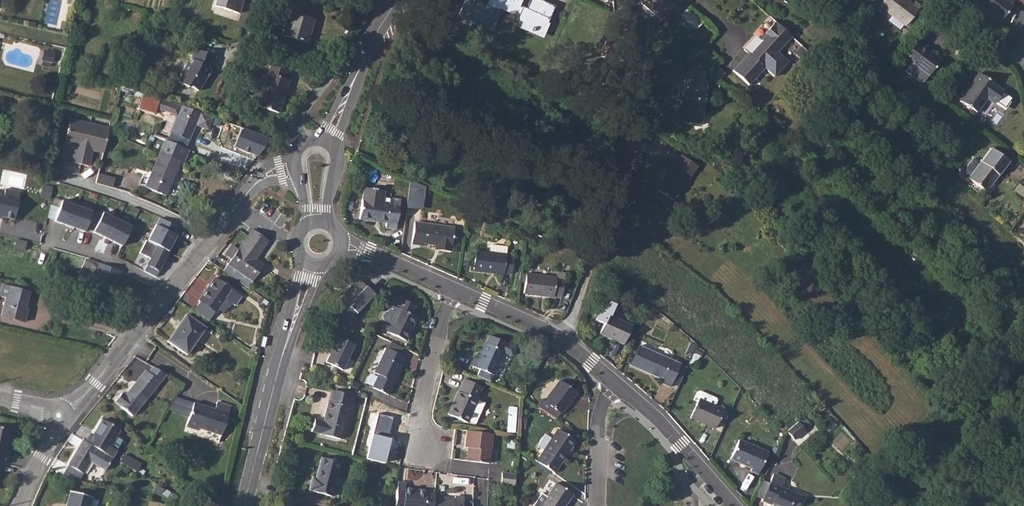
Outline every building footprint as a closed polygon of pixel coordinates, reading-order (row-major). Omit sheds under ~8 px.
[(215,6),(239,14),(244,0),(217,0),(215,6)] [(458,16),(482,27),(482,28),(492,32),(501,13),(499,12),(500,10),(519,19),(516,24),(544,36),(551,20),(524,8),(522,11),(518,9),(522,0),(491,0),(492,1),(489,7),(472,0),(466,0),(458,16)] [(661,21),(673,7),(665,0),(637,0),(661,21)] [(879,6),(906,27),(921,6),(915,1),(913,4),(908,0),(884,0),(879,6)] [(976,1),(1001,20),(1013,5),(1006,0),(977,0),(976,1)] [(289,13),(282,34),(307,42),(314,20),(299,15),(302,7),(282,1),(279,10),(289,13)] [(703,22),(686,8),(680,15),(696,29),(703,22)] [(1023,31),(1023,28),(1023,11),(1022,10),(1016,29),(1023,31)] [(792,37),(775,23),(765,34),(766,36),(761,41),(762,42),(750,55),(749,54),(733,72),(749,86),(765,69),(774,78),(788,63),(777,53),(792,37)] [(600,51),(607,55),(613,41),(606,38),(600,51)] [(933,55),(922,46),(924,44),(916,39),(902,57),(911,64),(906,72),(919,81),(925,80),(940,60),(933,55)] [(189,84),(193,87),(202,52),(194,49),(192,55),(191,56),(192,57),(191,61),(188,60),(177,73),(178,79),(186,85),(189,84)] [(54,53),(45,50),(43,60),(52,62),(54,53)] [(202,52),(193,87),(194,88),(200,81),(201,82),(205,77),(203,73),(206,70),(209,71),(214,56),(202,52)] [(250,53),(248,63),(260,66),(263,56),(250,53)] [(270,65),(257,106),(279,113),(289,80),(284,78),(286,71),(270,65)] [(978,73),(960,101),(976,113),(986,98),(994,104),(1003,91),(995,86),(995,85),(978,73)] [(682,100),(679,124),(701,126),(706,82),(705,82),(687,80),(684,80),(682,100)] [(159,98),(145,94),(137,119),(152,123),(159,98)] [(171,102),(166,111),(175,114),(178,117),(171,132),(189,140),(195,124),(200,123),(210,127),(214,118),(187,107),(171,102)] [(111,128),(72,118),(65,143),(76,146),(72,162),(89,166),(93,150),(104,153),(111,128)] [(614,127),(609,144),(616,147),(621,129),(614,127)] [(171,132),(167,141),(185,148),(189,140),(171,132)] [(165,140),(145,187),(165,196),(180,162),(183,163),(189,150),(165,140)] [(970,175),(968,178),(985,192),(1009,162),(991,148),(981,162),(975,158),(967,167),(968,174),(970,175)] [(697,167),(681,156),(676,163),(674,162),(656,189),(673,201),(697,167)] [(423,208),(425,183),(411,182),(408,207),(423,208)] [(1014,190),(1023,196),(1023,188),(1018,184),(1014,190)] [(2,219),(3,217),(14,219),(21,191),(6,188),(4,194),(0,193),(0,218),(2,219)] [(371,190),(363,189),(359,220),(386,224),(385,229),(396,230),(400,200),(383,198),(384,192),(376,191),(376,190),(371,189),(371,190)] [(50,204),(59,207),(62,200),(52,196),(50,204)] [(69,225),(77,205),(62,200),(59,207),(50,204),(46,216),(66,224),(69,225)] [(91,211),(77,205),(69,225),(72,226),(84,231),(85,228),(91,211)] [(116,219),(102,212),(101,215),(91,211),(85,228),(93,231),(107,238),(116,219)] [(107,238),(121,246),(131,227),(116,219),(107,238)] [(421,242),(435,244),(439,245),(438,250),(450,252),(454,228),(415,222),(412,243),(421,245),(421,242)] [(147,236),(143,243),(137,254),(158,265),(173,233),(153,223),(147,236)] [(147,236),(133,229),(132,233),(145,240),(147,236)] [(252,229),(229,263),(254,280),(264,265),(256,259),(269,241),(252,229)] [(130,236),(143,243),(145,240),(132,233),(130,236)] [(506,256),(505,255),(489,253),(475,251),(473,271),(503,275),(503,273),(511,274),(513,257),(506,256)] [(86,259),(81,270),(92,274),(93,272),(97,274),(89,295),(108,303),(121,272),(100,264),(86,259)] [(525,273),(523,294),(553,298),(554,296),(562,297),(563,280),(556,279),(556,277),(525,273)] [(199,302),(193,311),(208,321),(215,312),(216,314),(226,300),(235,306),(241,297),(214,279),(198,301),(199,302)] [(3,284),(0,295),(6,297),(2,315),(25,321),(27,310),(25,310),(30,291),(3,284)] [(385,312),(382,317),(384,320),(386,321),(390,323),(386,332),(406,341),(417,317),(411,315),(416,306),(400,298),(396,306),(391,304),(388,311),(385,312)] [(342,309),(338,317),(351,324),(355,315),(342,309)] [(185,315),(167,341),(187,355),(205,328),(185,315)] [(607,316),(599,334),(624,345),(632,326),(607,316)] [(351,324),(338,317),(333,326),(347,332),(351,324)] [(336,335),(324,361),(344,369),(355,343),(336,335)] [(473,357),(469,365),(493,375),(503,352),(484,343),(477,358),(473,357)] [(670,387),(671,384),(680,365),(639,346),(630,366),(661,380),(660,383),(670,387)] [(377,375),(371,387),(388,395),(402,366),(401,365),(405,357),(385,348),(373,373),(377,375)] [(166,375),(153,367),(148,373),(145,371),(124,397),(122,395),(115,403),(122,408),(122,409),(132,417),(166,375)] [(457,390),(447,413),(467,423),(475,424),(484,403),(476,399),(482,387),(464,379),(458,391),(457,390)] [(560,381),(539,408),(556,419),(561,413),(561,414),(576,394),(560,381)] [(313,420),(310,431),(318,433),(318,434),(340,440),(351,396),(331,391),(328,401),(322,422),(313,420)] [(699,398),(691,418),(715,429),(723,409),(715,405),(717,400),(716,398),(700,391),(698,392),(695,397),(699,398)] [(194,403),(187,428),(198,431),(199,429),(222,437),(231,406),(218,402),(216,409),(194,403)] [(507,431),(515,432),(517,406),(509,406),(507,431)] [(86,434),(82,441),(84,442),(110,458),(115,452),(107,447),(117,431),(100,420),(89,436),(86,434)] [(798,423),(787,432),(794,440),(804,430),(798,423)] [(2,464),(7,465),(9,455),(3,454),(6,442),(11,443),(14,430),(0,428),(0,463),(2,464)] [(558,429),(536,461),(554,473),(576,441),(558,429)] [(478,432),(465,431),(464,447),(467,448),(466,461),(475,462),(478,432)] [(478,432),(475,462),(488,464),(491,433),(478,432)] [(739,439),(730,459),(751,468),(750,471),(757,474),(767,452),(739,439)] [(64,464),(58,475),(76,480),(80,473),(88,462),(102,471),(110,458),(84,442),(82,441),(80,440),(64,464)] [(124,456),(119,464),(136,475),(141,466),(124,456)] [(312,477),(309,489),(312,490),(312,491),(331,497),(340,463),(321,457),(316,478),(312,477)] [(500,483),(515,484),(515,473),(501,472),(500,483)] [(762,499),(761,500),(772,505),(790,505),(793,505),(798,505),(802,496),(781,487),(784,480),(773,475),(767,489),(762,499)] [(394,505),(432,505),(433,497),(433,492),(413,489),(404,488),(405,483),(397,482),(394,505)] [(540,505),(565,505),(572,494),(555,483),(546,497),(540,505)] [(91,498),(69,491),(65,505),(89,505),(91,498)] [(463,497),(454,496),(453,499),(433,497),(432,505),(462,505),(463,497)]
